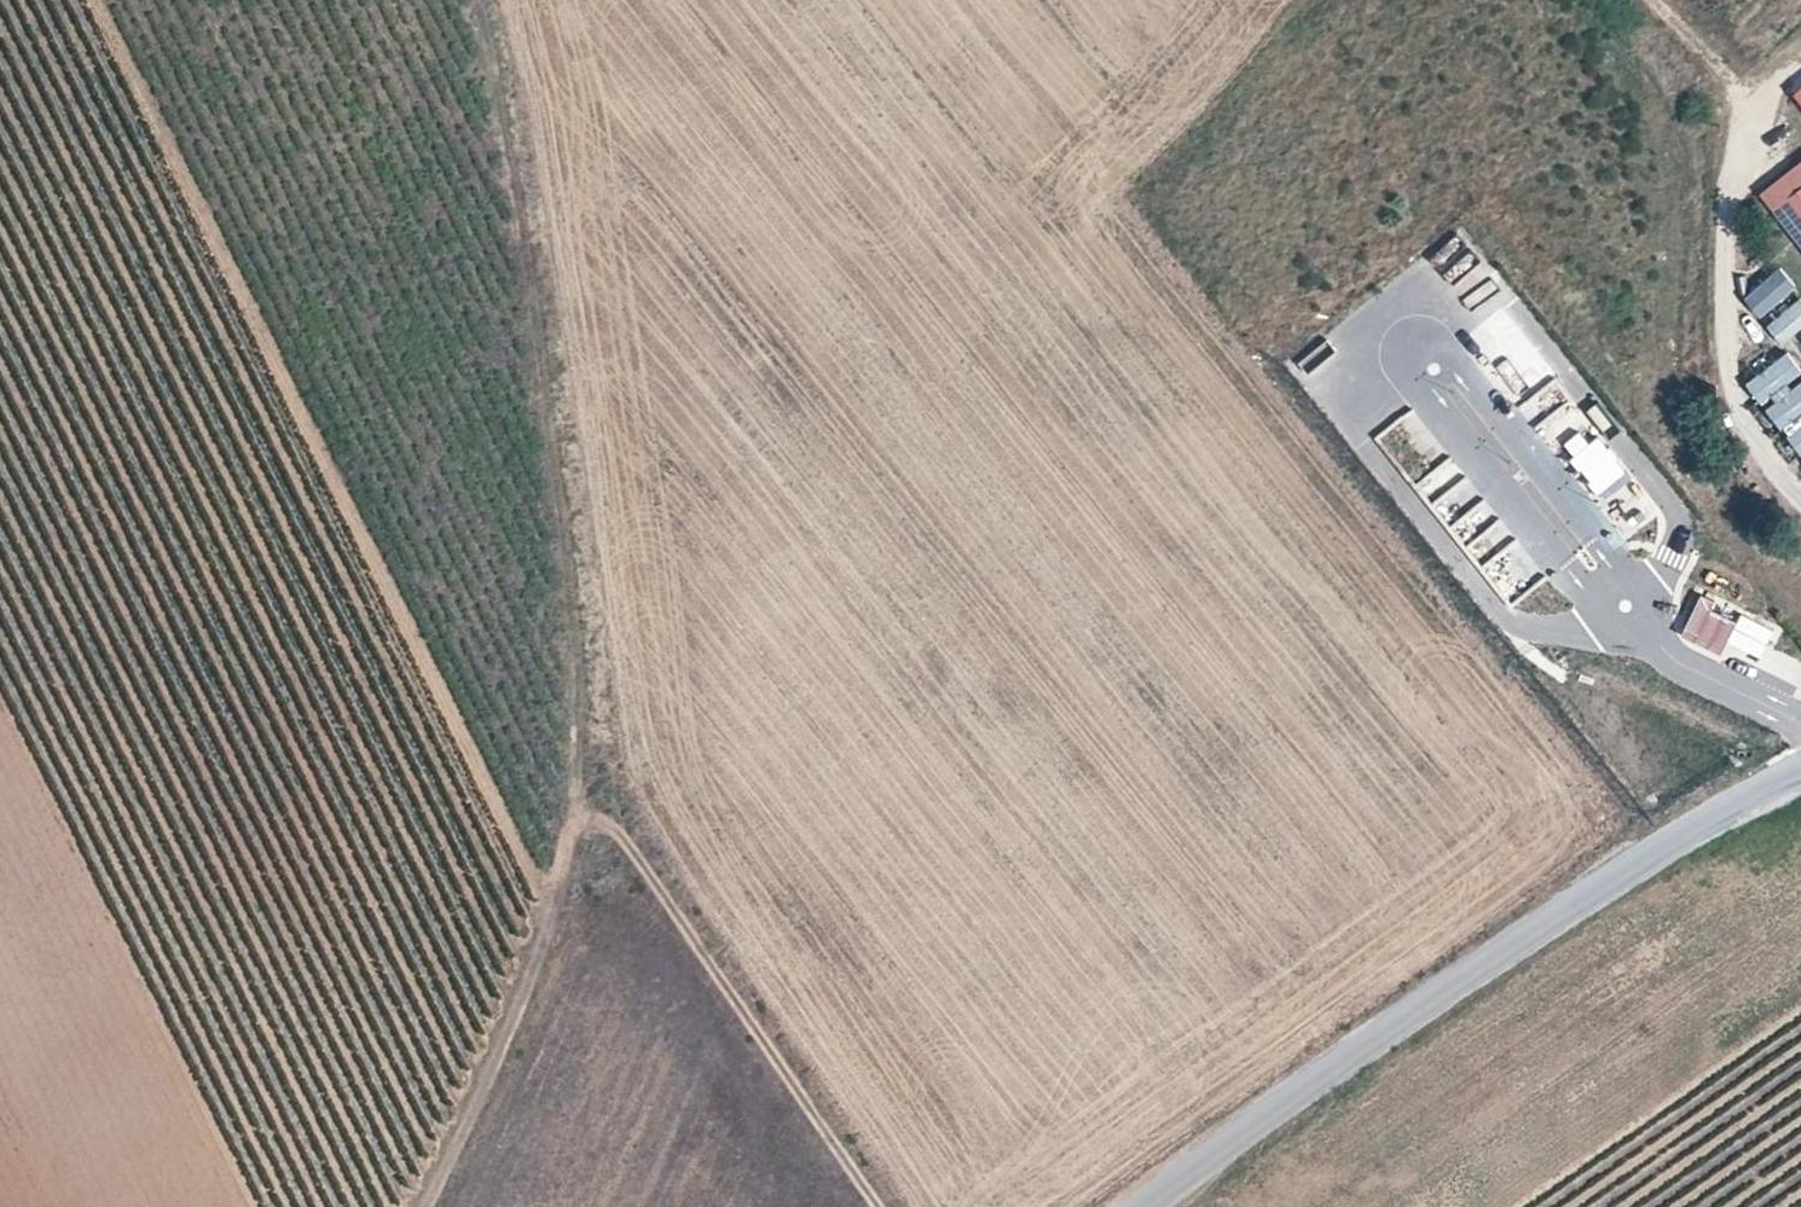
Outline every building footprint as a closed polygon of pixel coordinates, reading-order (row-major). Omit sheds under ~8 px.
[(1767,193),(1800,238),(1800,168),(1767,193)] [(1760,321),(1799,292),(1783,270),(1744,299),(1760,321)] [(1767,328),(1787,349),(1800,335),(1800,300),(1799,298),(1767,328)] [(1778,343),(1739,371),(1800,454),(1800,374),(1778,343)] [(1561,380),(1520,407),(1532,425),(1540,420),(1623,543),(1656,520),(1561,380)] [(1743,608),(1704,589),(1683,629),(1722,648),(1743,608)]
